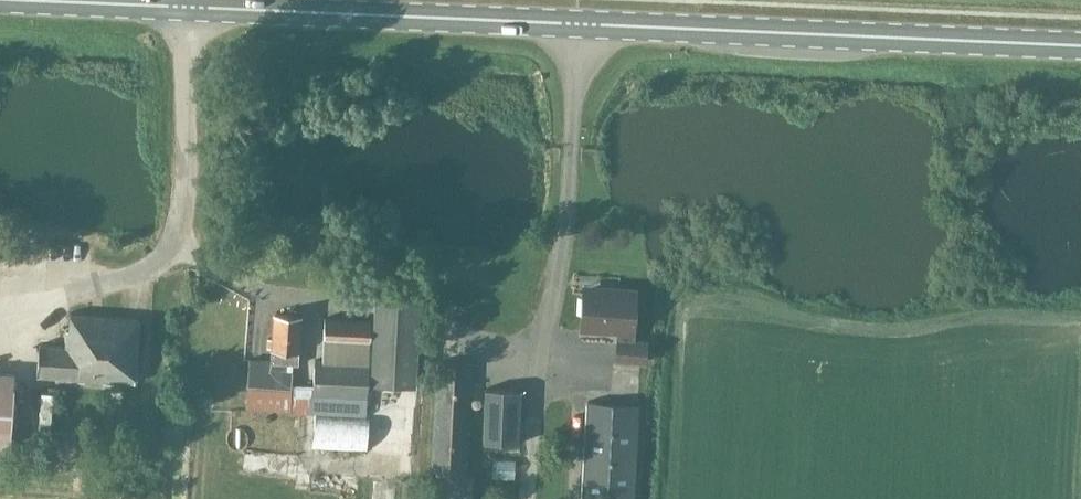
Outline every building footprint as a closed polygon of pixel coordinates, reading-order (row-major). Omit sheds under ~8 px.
[(433,256),(432,270),(441,271),(442,256),(433,256)] [(270,360),(251,359),(249,359),(246,408),(290,412),(290,413),(366,416),(368,384),(416,386),(420,298),(421,280),(375,277),(374,295),(373,321),(325,318),(322,367),(315,366),(314,387),(292,387),(293,371),(287,370),(287,364),(299,365),(302,316),(273,314),(272,338),(267,338),(267,348),(271,348),(270,360)] [(583,287),(581,329),(617,332),(615,362),(647,364),(648,340),(634,340),(636,290),(583,287)] [(39,344),(37,377),(56,379),(55,390),(33,389),(31,422),(70,424),(73,380),(136,384),(140,319),(70,314),(68,346),(39,344)] [(431,473),(468,474),(473,364),(436,363),(431,473)] [(15,374),(0,373),(0,446),(10,447),(15,374)] [(519,444),(521,390),(484,389),(482,442),(519,444)] [(639,405),(587,402),(582,498),(634,498),(639,405)] [(316,416),(314,447),(368,450),(369,418),(316,416)] [(480,459),(481,476),(501,475),(501,458),(480,459)] [(349,478),(349,498),(382,498),(383,479),(349,478)]
